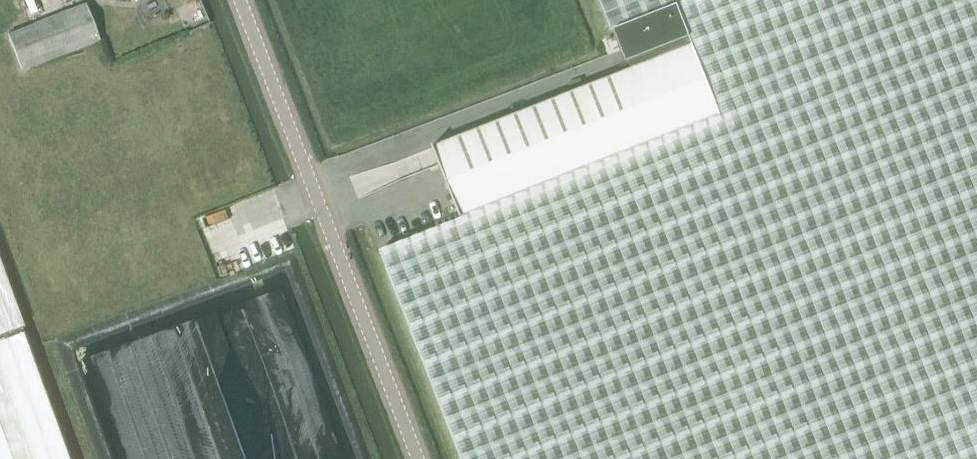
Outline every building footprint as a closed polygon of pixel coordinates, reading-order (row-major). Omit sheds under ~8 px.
[(431,147),(460,219),(379,251),(461,458),(976,458),(976,0),(599,0),(611,30),(613,29),(626,62),(628,62),(631,69),(431,147)] [(85,4),(6,35),(20,71),(99,40),(85,4)] [(20,328),(23,327),(0,265),(0,458),(67,458),(20,328)]
